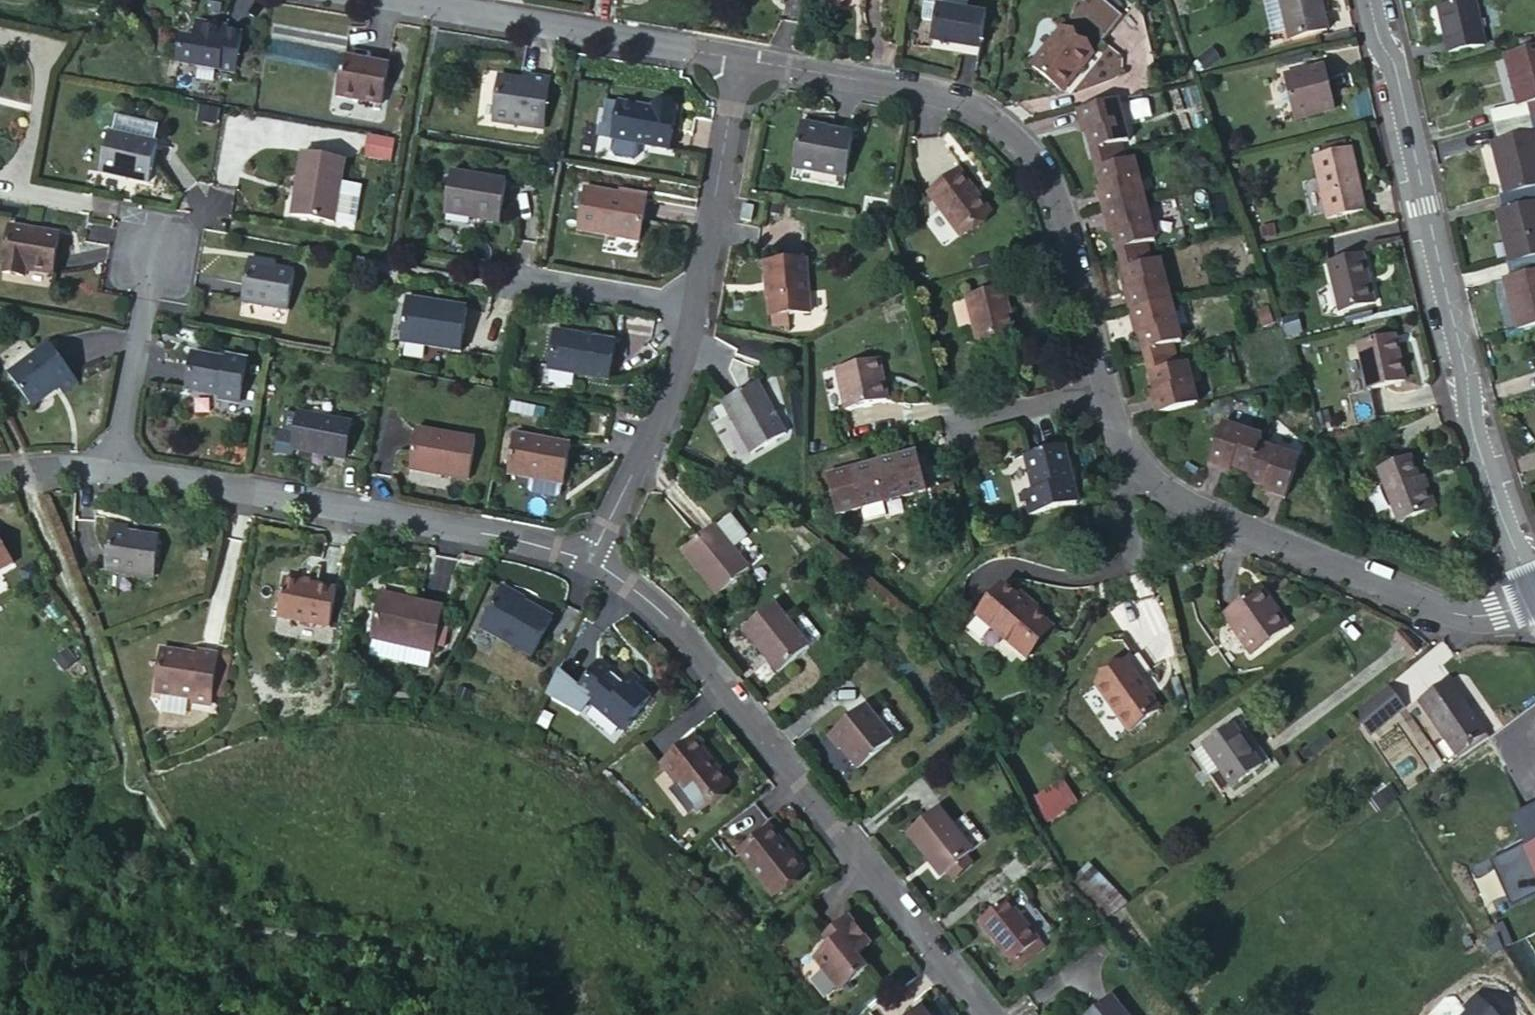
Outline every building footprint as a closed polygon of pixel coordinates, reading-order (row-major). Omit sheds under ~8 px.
[(976,56),(988,15),(968,9),(971,0),(928,0),(924,13),(936,16),(928,43),(976,56)] [(1030,65),(1062,92),(1093,55),(1125,18),(1104,0),(1085,0),(1030,65)] [(1268,18),(1281,15),(1277,0),(1263,0),(1268,18)] [(1289,39),(1327,29),(1320,0),(1280,0),(1289,39)] [(1439,9),(1449,53),(1484,45),(1481,31),(1479,24),(1474,1),(1439,9)] [(181,37),(177,61),(235,72),(242,34),(226,31),(213,29),(213,25),(196,22),(193,38),(181,37)] [(1319,35),(1321,47),(1330,45),(1328,33),(1319,35)] [(1504,55),(1510,77),(1516,75),(1518,85),(1513,86),(1518,105),(1490,112),(1494,127),(1530,118),(1526,103),(1534,101),(1534,47),(1504,55)] [(344,57),(337,97),(382,104),(389,65),(344,57)] [(1334,110),(1324,67),(1288,74),(1297,118),(1334,110)] [(1516,75),(1510,77),(1513,86),(1518,85),(1516,75)] [(529,81),(499,77),(493,121),(543,128),(550,78),(530,76),(529,81)] [(1118,100),(1077,110),(1081,127),(1084,126),(1091,151),(1121,143),(1129,140),(1118,100)] [(612,138),(669,149),(676,110),(655,105),(654,110),(619,104),(612,138)] [(1492,143),(1496,162),(1502,161),(1504,170),(1499,172),(1504,194),(1534,186),(1534,137),(1530,118),(1494,127),(1498,142),(1492,143)] [(827,134),(828,128),(801,124),(793,166),(846,176),(852,139),(827,134)] [(853,133),(828,128),(827,134),(852,139),(853,133)] [(109,132),(100,171),(148,182),(157,144),(109,132)] [(388,157),(391,140),(371,136),(368,154),(388,157)] [(1323,147),(1325,155),(1346,151),(1344,142),(1323,147)] [(1121,143),(1091,151),(1093,160),(1124,153),(1121,143)] [(1313,158),(1327,219),(1365,210),(1351,150),(1346,151),(1325,155),(1313,158)] [(345,160),(302,153),(291,215),(334,222),(345,160)] [(1124,153),(1093,160),(1095,169),(1126,160),(1124,153)] [(1099,195),(1103,211),(1144,199),(1133,158),(1126,160),(1095,169),(1102,194),(1099,195)] [(959,171),(928,193),(959,236),(990,213),(959,171)] [(451,172),(445,213),(500,222),(506,181),(451,172)] [(1510,238),(1504,240),(1510,261),(1534,255),(1534,187),(1534,186),(1504,194),(1499,195),(1503,210),(1497,212),(1502,231),(1507,229),(1510,238)] [(578,231),(639,242),(646,200),(584,189),(578,231)] [(1144,199),(1103,211),(1107,226),(1111,225),(1117,250),(1155,240),(1144,199)] [(741,219),(751,221),(754,206),(743,204),(741,219)] [(1273,225),(1261,228),(1263,239),(1275,236),(1273,225)] [(60,235),(10,227),(2,272),(24,276),(26,270),(52,274),(60,235)] [(1147,243),(1117,250),(1119,260),(1150,252),(1147,243)] [(1150,252),(1119,260),(1122,270),(1152,261),(1150,252)] [(1374,303),(1363,255),(1327,263),(1339,311),(1374,303)] [(1518,329),(1534,325),(1534,255),(1510,261),(1506,262),(1510,277),(1504,279),(1509,297),(1514,296),(1517,306),(1512,307),(1518,329)] [(1125,296),(1129,311),(1170,300),(1159,259),(1152,261),(1122,270),(1129,295),(1125,296)] [(265,267),(249,260),(242,301),(288,309),(295,272),(265,267)] [(765,264),(766,282),(769,284),(771,316),(788,315),(805,314),(802,261),(765,264)] [(1014,333),(1003,289),(967,298),(978,342),(1014,333)] [(1514,296),(1509,297),(1512,307),(1517,306),(1514,296)] [(400,341),(460,351),(467,308),(407,299),(400,341)] [(1170,300),(1129,311),(1134,327),(1137,326),(1144,351),(1174,344),(1181,341),(1170,300)] [(788,315),(771,316),(772,326),(789,324),(788,315)] [(549,369),(608,380),(614,343),(556,332),(549,369)] [(1405,381),(1395,336),(1358,345),(1368,389),(1405,381)] [(79,383),(50,344),(8,374),(34,411),(61,391),(63,394),(79,383)] [(1174,344),(1144,351),(1146,361),(1177,354),(1174,344)] [(193,354),(187,390),(221,396),(220,399),(240,403),(247,361),(227,357),(227,360),(193,354)] [(1177,354),(1146,361),(1148,373),(1179,364),(1177,354)] [(887,401),(878,360),(836,368),(846,410),(887,401)] [(1152,399),(1156,414),(1198,404),(1186,362),(1179,364),(1148,373),(1155,398),(1152,399)] [(751,454),(786,434),(757,383),(722,402),(751,454)] [(1375,419),(1368,389),(1348,393),(1355,425),(1375,419)] [(511,404),(509,414),(542,419),(544,409),(511,404)] [(346,459),(352,424),(299,414),(298,415),(295,435),(280,432),(276,452),(293,455),(293,450),(346,459)] [(1223,468),(1225,465),(1232,467),(1249,473),(1260,443),(1262,436),(1222,422),(1208,463),(1223,468)] [(469,479),(475,440),(416,430),(409,469),(469,479)] [(563,484),(570,444),(515,435),(507,475),(563,484)] [(1270,493),(1285,498),(1300,458),(1260,443),(1249,473),(1246,480),(1264,487),(1271,489),(1270,493)] [(1078,503),(1064,446),(1024,456),(1033,491),(1023,493),(1028,515),(1078,503)] [(860,504),(881,499),(882,502),(925,492),(916,453),(827,475),(837,514),(861,507),(860,504)] [(1410,458),(1378,470),(1398,521),(1435,507),(1426,484),(1421,486),(1418,479),(1410,458)] [(554,496),(557,485),(534,480),(532,491),(554,496)] [(1019,517),(1028,515),(1023,493),(1018,495),(1013,496),(1019,517)] [(882,502),(881,499),(860,504),(861,507),(882,502)] [(729,516),(682,551),(717,594),(749,568),(733,549),(747,538),(729,516)] [(153,578),(158,538),(128,534),(112,531),(106,571),(153,578)] [(13,564),(0,540),(0,571),(13,564)] [(278,617),(329,626),(336,589),(284,580),(278,617)] [(976,614),(1021,654),(1048,624),(1002,584),(976,614)] [(481,628),(531,656),(552,618),(501,590),(481,628)] [(1223,615),(1250,654),(1288,628),(1276,612),(1273,615),(1257,591),(1223,615)] [(433,652),(443,608),(381,595),(371,638),(433,652)] [(774,603),(742,629),(777,672),(809,645),(791,624),(774,603)] [(791,624),(809,645),(821,636),(803,615),(791,624)] [(1048,624),(1021,654),(1026,658),(1053,628),(1048,624)] [(184,656),(182,653),(162,650),(156,693),(192,698),(192,701),(210,704),(217,654),(199,651),(199,655),(190,654),(189,656),(184,656)] [(1096,684),(1129,731),(1160,709),(1138,679),(1150,670),(1139,654),(1096,684)] [(625,685),(599,663),(579,688),(591,698),(588,702),(623,732),(651,698),(637,686),(629,680),(625,685)] [(629,680),(637,686),(641,681),(631,673),(628,678),(629,680)] [(1369,733),(1407,708),(1390,683),(1352,708),(1369,733)] [(1422,705),(1459,759),(1488,738),(1451,684),(1422,705)] [(865,706),(828,736),(856,770),(893,740),(877,721),(865,706)] [(877,721),(893,740),(904,730),(888,711),(877,721)] [(1229,789),(1267,761),(1237,721),(1189,756),(1206,778),(1216,771),(1229,789)] [(730,786),(692,739),(661,764),(699,811),(730,786)] [(1216,771),(1206,778),(1219,796),(1229,789),(1216,771)] [(1048,822),(1080,802),(1063,776),(1032,796),(1048,822)] [(906,834),(928,861),(941,877),(947,872),(967,856),(973,851),(952,825),(938,808),(906,834)] [(952,825),(973,851),(986,840),(965,814),(952,825)] [(804,871),(770,828),(738,853),(773,896),(804,871)] [(1534,883),(1534,844),(1521,850),(1534,883)] [(1520,898),(1534,891),(1534,883),(1521,850),(1502,859),(1520,898)] [(967,856),(947,872),(953,879),(973,863),(967,856)] [(1078,875),(1113,913),(1127,900),(1092,862),(1078,875)] [(978,920),(1011,963),(1052,931),(1020,889),(978,920)] [(870,945),(848,917),(827,933),(834,941),(829,945),(813,957),(840,990),(868,967),(857,955),(870,945)] [(1052,931),(1011,963),(1015,968),(1056,937),(1052,931)] [(834,941),(827,933),(823,937),(829,945),(834,941)] [(1112,996),(1088,1014),(1128,1014),(1112,996)] [(1466,1014),(1494,1014),(1477,997),(1465,1009),(1468,1013),(1466,1014)] [(909,1014),(928,1014),(921,1006),(909,1014)]
